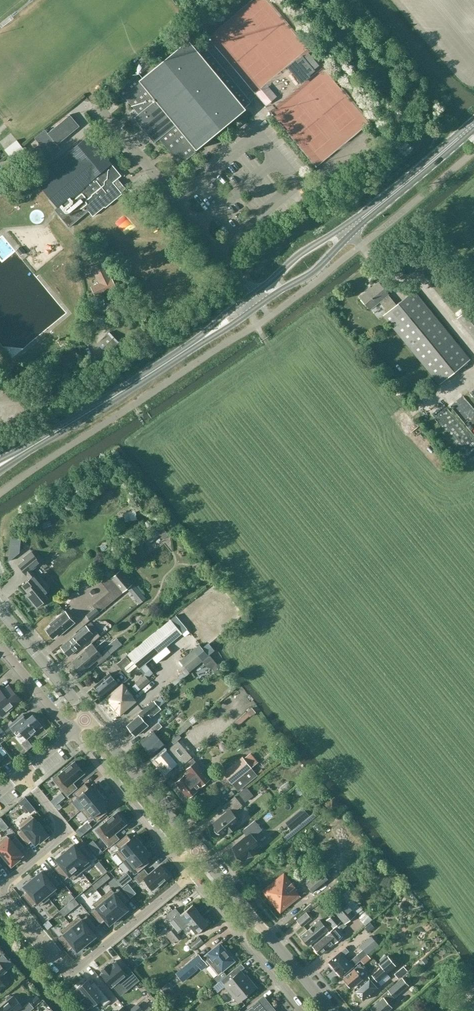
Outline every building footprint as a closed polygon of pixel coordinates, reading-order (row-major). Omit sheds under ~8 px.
[(244,107),(251,101),(204,44),(197,49),(189,39),(140,79),(136,75),(117,90),(124,99),(125,97),(138,114),(134,117),(155,142),(159,138),(174,156),(172,158),(178,166),(199,149),(197,148),(246,109),(244,107)] [(303,55),(289,67),(295,74),(301,81),(315,70),(314,69),(319,65),(309,52),(304,56),(303,55)] [(135,65),(138,69),(144,64),(141,60),(135,65)] [(255,94),(259,98),(266,106),(277,96),(266,84),(259,90),(255,94)] [(52,157),(62,149),(58,144),(79,126),(70,114),(48,132),(45,129),(35,138),(40,144),(31,151),(43,167),(53,158),(52,157)] [(121,175),(111,163),(89,136),(35,180),(41,187),(57,207),(55,209),(69,227),(89,211),(93,216),(104,206),(105,207),(122,193),(113,182),(121,175)] [(21,145),(9,155),(13,160),(25,150),(23,147),(21,145)] [(16,250),(21,255),(25,251),(21,246),(16,250)] [(91,286),(96,297),(116,287),(111,276),(110,277),(103,261),(92,266),(100,282),(91,286)] [(396,305),(391,299),(387,294),(388,294),(378,282),(360,297),(369,309),(379,301),(387,311),(383,316),(441,385),(471,361),(413,291),(396,305)] [(457,317),(473,338),(473,304),(457,317)] [(109,331),(97,343),(108,354),(120,342),(109,331)] [(134,522),(134,512),(121,512),(122,522),(134,522)] [(169,534),(159,521),(140,536),(147,545),(161,534),(164,538),(169,534)] [(21,538),(11,537),(9,561),(20,552),(21,538)] [(41,583),(35,575),(32,571),(41,563),(31,551),(23,558),(25,560),(18,565),(30,580),(22,586),(30,595),(28,597),(37,608),(48,598),(45,594),(48,592),(41,583)] [(198,564),(197,568),(199,572),(203,572),(205,570),(206,565),(204,562),(200,561),(198,564)] [(123,593),(133,584),(121,570),(111,579),(123,593)] [(90,575),(82,582),(86,586),(94,580),(90,575)] [(133,584),(127,590),(134,598),(140,593),(133,584)] [(95,607),(86,615),(90,620),(100,613),(95,607)] [(74,623),(70,618),(64,611),(49,624),(51,627),(47,630),(53,638),(58,634),(59,636),(74,623)] [(170,620),(128,655),(132,661),(136,666),(139,669),(145,664),(182,634),(188,629),(180,620),(176,615),(170,620)] [(93,634),(91,631),(86,626),(61,647),(69,656),(81,646),(78,642),(84,637),(86,640),(93,634)] [(110,654),(119,646),(122,644),(117,637),(105,647),(107,650),(101,654),(96,650),(91,644),(85,650),(86,651),(74,661),(82,671),(95,661),(96,660),(100,663),(111,654),(110,654)] [(182,673),(172,681),(175,684),(190,672),(189,671),(203,660),(209,655),(200,644),(194,649),(180,661),(185,667),(181,671),(182,673)] [(160,661),(171,652),(169,648),(157,657),(160,661)] [(126,656),(117,663),(122,669),(131,662),(126,656)] [(110,673),(95,686),(103,696),(118,683),(121,681),(122,681),(130,675),(128,673),(136,666),(132,661),(113,677),(110,673)] [(145,664),(139,669),(144,674),(145,675),(147,677),(153,673),(145,664)] [(214,672),(218,673),(222,670),(221,665),(216,664),(213,667),(214,672)] [(145,675),(135,683),(141,689),(150,681),(147,677),(145,675)] [(123,683),(105,698),(120,716),(138,700),(133,694),(123,683)] [(10,686),(0,694),(0,712),(4,716),(9,712),(7,710),(21,699),(10,686)] [(148,726),(143,719),(149,714),(151,717),(161,708),(155,700),(143,710),(138,714),(139,715),(127,725),(136,736),(148,726)] [(242,707),(235,713),(238,718),(245,712),(242,707)] [(252,708),(247,712),(250,716),(255,712),(252,708)] [(21,731),(26,738),(31,734),(33,735),(34,734),(35,733),(36,732),(36,730),(42,725),(32,714),(27,719),(23,714),(9,726),(17,735),(21,731)] [(174,736),(171,740),(174,743),(173,745),(181,738),(180,736),(185,732),(184,731),(192,724),(196,720),(193,716),(189,720),(177,730),(179,732),(174,736)] [(153,756),(165,746),(154,733),(163,726),(159,722),(152,729),(153,731),(141,741),(153,756)] [(177,763),(173,758),(182,750),(180,748),(191,739),(185,732),(180,736),(181,738),(173,745),(170,748),(156,759),(167,772),(177,763)] [(184,765),(192,758),(192,757),(207,745),(204,741),(188,753),(179,760),(182,764),(183,764),(184,765)] [(243,757),(223,772),(238,791),(258,776),(243,757)] [(210,779),(196,762),(192,758),(184,765),(187,769),(189,772),(176,783),(188,798),(202,787),(201,786),(210,779)] [(75,762),(53,779),(67,796),(77,788),(73,783),(84,773),(75,762)] [(85,783),(73,793),(77,798),(84,807),(85,807),(101,794),(93,784),(89,788),(85,783)] [(242,797),(250,791),(247,786),(239,793),(242,797)] [(84,807),(80,810),(89,820),(93,816),(96,821),(108,811),(104,807),(109,803),(101,794),(85,807),(84,807)] [(233,813),(242,806),(235,796),(222,807),(227,812),(213,823),(215,826),(215,829),(215,831),(216,833),(219,834),(221,834),(224,837),(241,823),(233,813)] [(332,798),(324,804),(331,812),(339,806),(332,798)] [(294,816),(300,824),(310,816),(304,808),(294,816)] [(117,813),(96,830),(109,847),(119,839),(115,834),(126,824),(117,813)] [(44,828),(45,827),(40,821),(39,822),(32,814),(21,824),(23,827),(18,831),(28,843),(33,839),(36,843),(40,840),(41,840),(49,834),(44,828)] [(243,861),(261,847),(253,837),(262,830),(255,821),(242,831),(247,836),(233,848),(235,850),(234,853),(234,856),(236,858),(239,858),(241,858),(243,861)] [(5,860),(7,858),(12,864),(20,858),(19,857),(23,854),(20,850),(25,846),(15,834),(10,838),(7,835),(0,841),(0,850),(2,852),(0,853),(5,860)] [(123,861),(143,844),(135,835),(131,839),(127,834),(115,844),(119,849),(115,852),(123,861)] [(74,844),(65,852),(82,872),(91,864),(88,860),(93,857),(83,845),(78,849),(74,844)] [(151,854),(143,844),(123,861),(131,870),(134,867),(138,872),(150,862),(146,858),(151,854)] [(98,846),(93,851),(97,855),(102,851),(98,846)] [(82,872),(65,852),(56,859),(60,864),(55,868),(65,880),(69,876),(72,880),(82,872)] [(144,869),(135,877),(139,883),(144,879),(153,890),(169,876),(160,865),(148,874),(144,869)] [(377,867),(370,872),(373,875),(380,870),(377,867)] [(42,870),(33,878),(46,895),(47,895),(60,883),(51,871),(46,875),(42,870)] [(313,892),(328,879),(321,871),(306,883),(313,892)] [(110,877),(107,873),(100,878),(103,883),(110,877)] [(280,912),(300,896),(295,890),(297,889),(284,874),(263,891),(280,912)] [(27,891),(23,895),(32,906),(37,903),(40,907),(50,898),(47,895),(46,895),(33,878),(23,886),(27,891)] [(356,914),(361,909),(349,894),(350,893),(346,888),(339,893),(329,901),(330,901),(333,906),(331,907),(336,913),(342,921),(333,928),(328,933),(329,933),(313,947),(320,955),(334,944),(332,942),(341,934),(339,931),(346,925),(345,923),(356,914)] [(102,896),(119,917),(128,909),(124,904),(129,900),(119,889),(114,892),(111,889),(102,896)] [(71,893),(64,898),(68,903),(74,897),(71,893)] [(109,924),(119,917),(102,896),(93,904),(96,908),(91,912),(101,923),(105,920),(109,924)] [(64,916),(71,910),(67,905),(59,911),(64,916)] [(184,929),(201,914),(193,905),(181,915),(176,908),(167,916),(170,920),(173,918),(182,929),(183,928),(184,929)] [(327,920),(333,928),(342,921),(336,913),(327,920)] [(186,932),(191,928),(197,934),(209,924),(201,914),(184,929),(186,932)] [(70,923),(86,943),(96,936),(92,931),(96,927),(87,915),(82,919),(79,915),(70,923)] [(292,928),(299,922),(296,918),(289,924),(292,928)] [(48,920),(43,924),(47,929),(52,925),(48,920)] [(308,945),(327,930),(320,920),(300,936),(308,945)] [(77,951),(86,943),(70,923),(60,931),(63,935),(59,938),(68,950),(73,946),(77,951)] [(370,923),(365,927),(369,932),(374,927),(370,923)] [(170,940),(178,933),(174,928),(169,932),(170,932),(166,935),(170,940)] [(178,933),(170,940),(173,944),(176,941),(177,941),(182,938),(178,933)] [(344,955),(349,951),(345,947),(329,962),(342,976),(361,960),(369,952),(379,944),(372,936),(360,946),(363,949),(349,962),(344,955)] [(199,937),(190,945),(194,950),(204,942),(199,937)] [(166,939),(160,945),(162,948),(169,942),(166,939)] [(220,944),(204,957),(218,974),(234,962),(220,944)] [(369,952),(361,960),(364,964),(371,958),(370,957),(372,956),(369,952)] [(183,982),(206,962),(199,953),(176,973),(183,982)] [(378,982),(388,974),(397,966),(388,955),(379,963),(382,968),(370,978),(369,977),(354,990),(363,1000),(378,988),(374,983),(377,981),(378,982)] [(3,967),(2,966),(8,961),(4,956),(0,959),(0,970),(3,967)] [(108,964),(101,970),(103,972),(101,973),(112,986),(113,986),(120,979),(126,986),(137,977),(128,967),(124,970),(121,968),(116,961),(109,966),(108,964)] [(351,988),(362,978),(363,979),(368,975),(368,972),(360,964),(343,979),(351,988)] [(238,1003),(244,998),(256,988),(249,980),(248,981),(240,971),(237,974),(233,970),(221,980),(224,984),(223,985),(238,1003)] [(388,1002),(394,997),(395,997),(409,985),(403,977),(381,995),(384,998),(371,1008),(374,1010),(388,1010),(392,1008),(388,1002)] [(83,984),(75,990),(82,999),(81,1000),(88,1008),(89,1007),(98,1000),(103,1007),(108,1003),(111,1001),(94,980),(90,983),(88,980),(83,984)] [(166,984),(161,988),(167,996),(172,992),(166,984)] [(29,1002),(23,1007),(14,996),(13,997),(11,995),(9,995),(8,996),(7,998),(6,999),(7,1001),(0,1008),(0,1010),(30,1010),(34,1008),(29,1002)] [(266,1001),(263,1004),(259,1000),(247,1010),(275,1010),(266,1001)]
